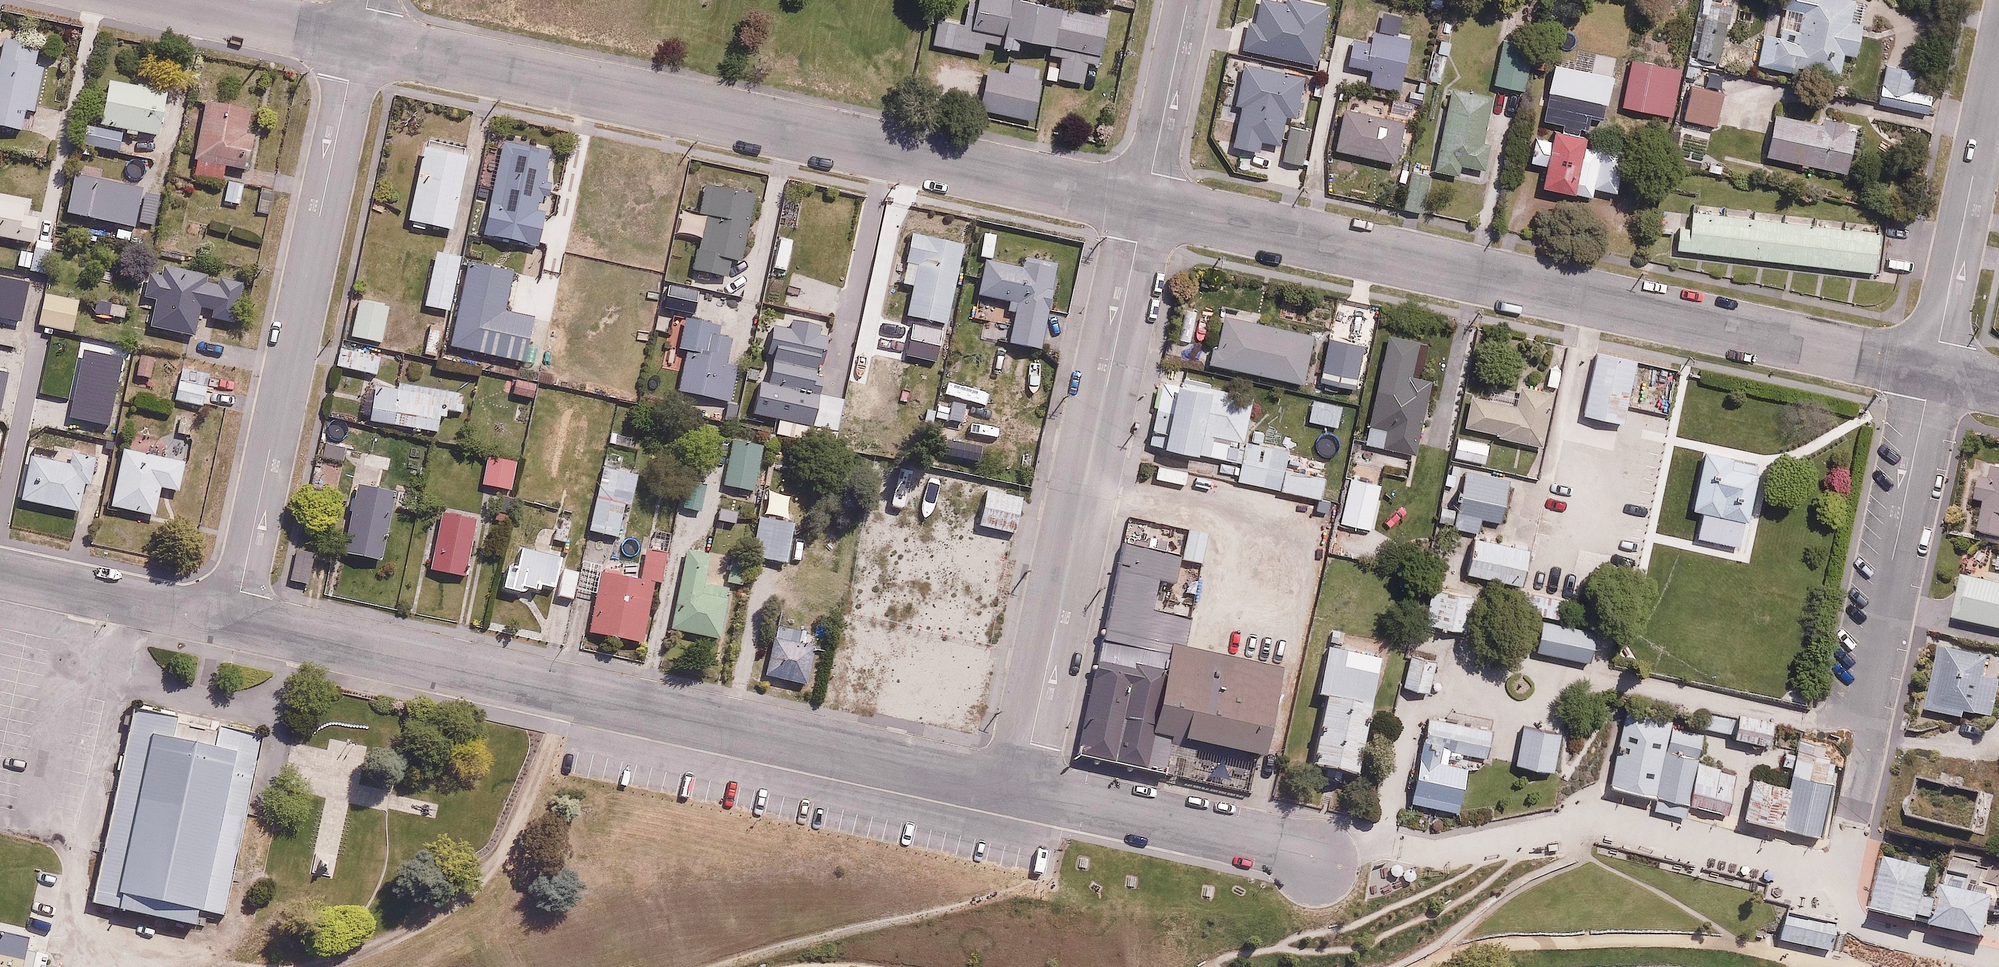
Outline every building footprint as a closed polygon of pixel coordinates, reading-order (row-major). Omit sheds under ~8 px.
[(934,45),(984,55),(988,39),(1023,46),(1025,37),(1054,43),(1053,52),(1062,54),(1058,76),(1084,81),(1088,59),(1103,62),(1113,16),(1034,0),(961,0),(958,18),(940,14),(934,45)] [(1287,4),(1267,0),(1259,0),(1255,21),(1247,19),(1240,54),(1314,68),(1327,6),(1298,0),(1288,0),(1287,4)] [(1732,3),(1718,0),(1704,0),(1693,54),(1720,59),(1732,3)] [(1838,76),(1841,56),(1854,58),(1860,24),(1847,22),(1851,0),(1802,0),(1799,19),(1779,16),(1771,65),(1838,76)] [(1353,28),(1346,68),(1368,72),(1366,84),(1399,89),(1408,38),(1353,28)] [(51,45),(3,34),(0,47),(0,126),(22,131),(27,110),(35,112),(51,45)] [(1524,90),(1531,46),(1501,41),(1494,86),(1524,90)] [(1914,59),(1883,55),(1876,104),(1907,108),(1914,59)] [(1678,67),(1628,59),(1620,106),(1670,115),(1678,67)] [(1305,75),(1242,62),(1237,87),(1228,85),(1222,116),(1235,119),(1230,145),(1259,151),(1261,140),(1279,143),(1285,112),(1297,114),(1305,75)] [(1577,125),(1586,126),(1588,115),(1603,118),(1610,70),(1550,62),(1542,120),(1561,123),(1560,131),(1576,133),(1577,125)] [(1044,81),(991,69),(983,109),(1035,121),(1044,81)] [(170,88),(111,78),(103,126),(162,136),(170,88)] [(1723,93),(1687,89),(1683,117),(1719,121),(1723,93)] [(1488,99),(1446,90),(1430,168),(1459,175),(1461,166),(1472,168),(1470,177),(1481,179),(1488,145),(1479,144),(1488,99)] [(1411,120),(1343,98),(1328,143),(1395,166),(1411,120)] [(247,132),(250,107),(205,100),(194,173),(224,177),(226,166),(251,169),(256,133),(247,132)] [(1855,130),(1769,115),(1761,162),(1847,177),(1855,130)] [(97,124),(91,142),(119,151),(125,133),(97,124)] [(1307,124),(1289,124),(1288,160),(1307,160),(1307,124)] [(1533,164),(1544,166),(1541,186),(1594,194),(1594,192),(1616,195),(1621,155),(1583,150),(1585,137),(1550,132),(1549,140),(1537,138),(1533,164)] [(474,145),(430,135),(410,222),(455,232),(474,145)] [(538,205),(551,155),(504,143),(481,236),(543,251),(553,209),(538,205)] [(106,156),(103,168),(130,176),(133,163),(106,156)] [(242,205),(247,181),(228,177),(223,201),(242,205)] [(742,266),(759,200),(708,187),(701,215),(709,217),(695,271),(733,281),(737,265),(742,266)] [(44,217),(28,214),(30,200),(0,194),(0,240),(30,246),(25,269),(50,274),(57,239),(40,236),(44,217)] [(1874,218),(1684,206),(1681,253),(1871,264),(1874,218)] [(922,265),(912,321),(952,328),(967,245),(909,234),(904,261),(922,265)] [(802,242),(783,237),(773,268),(793,274),(802,242)] [(466,254),(435,249),(426,305),(457,310),(466,254)] [(1007,311),(1016,312),(1010,344),(1043,350),(1059,265),(1024,258),(1022,269),(988,263),(982,298),(1008,303),(1007,311)] [(161,299),(155,326),(195,335),(202,305),(221,309),(221,292),(213,277),(202,268),(189,264),(176,265),(161,274),(152,284),(149,297),(161,299)] [(84,293),(44,285),(36,321),(77,329),(84,293)] [(669,290),(666,306),(694,312),(698,296),(669,290)] [(99,299),(96,312),(126,319),(130,306),(99,299)] [(392,315),(356,310),(351,340),(388,346),(392,315)] [(1224,314),(1213,363),(1301,383),(1312,335),(1224,314)] [(712,319),(686,315),(681,351),(690,353),(684,391),(737,399),(742,366),(728,364),(732,339),(710,335),(712,319)] [(906,331),(865,318),(856,348),(897,361),(906,331)] [(834,333),(778,319),(756,407),(844,428),(851,399),(820,391),(834,333)] [(1356,387),(1363,345),(1328,340),(1322,382),(1356,387)] [(1413,353),(1384,346),(1362,437),(1413,449),(1429,382),(1408,377),(1413,353)] [(381,357),(340,348),(336,369),(376,378),(381,357)] [(1622,421),(1634,360),(1599,353),(1586,414),(1622,421)] [(541,380),(514,373),(509,395),(535,402),(541,380)] [(1472,394),(1463,424),(1539,447),(1555,395),(1493,376),(1486,399),(1472,394)] [(451,410),(464,412),(467,391),(376,378),(370,422),(442,432),(444,417),(450,418),(451,410)] [(1253,397),(1161,383),(1151,448),(1237,462),(1235,478),(1319,497),(1325,460),(1246,443),(1253,397)] [(1341,400),(1312,395),(1308,420),(1337,425),(1341,400)] [(120,400),(99,397),(96,424),(117,426),(120,400)] [(1492,441),(1457,433),(1452,454),(1487,462),(1492,441)] [(755,491),(764,448),(736,442),(727,485),(755,491)] [(351,451),(322,445),(320,457),(349,463),(351,451)] [(389,449),(365,451),(366,471),(391,469),(389,449)] [(1760,463),(1702,449),(1689,504),(1673,500),(1665,532),(1722,546),(1724,537),(1741,541),(1760,463)] [(184,462),(121,450),(111,504),(155,512),(160,487),(178,490),(184,462)] [(68,461),(32,455),(25,500),(81,508),(85,483),(93,484),(97,458),(69,454),(68,461)] [(519,464),(495,455),(484,482),(508,491),(519,464)] [(1989,467),(1986,480),(1978,478),(1973,496),(1984,499),(1977,529),(1998,534),(1998,469),(1989,467)] [(637,474),(603,469),(601,483),(592,482),(589,497),(598,498),(592,532),(622,536),(627,503),(633,504),(637,474)] [(680,471),(670,499),(701,511),(711,482),(680,471)] [(1479,531),(1482,515),(1501,518),(1507,480),(1462,472),(1454,527),(1479,531)] [(1380,483),(1347,477),(1338,525),(1371,532),(1380,483)] [(395,491),(360,484),(348,539),(363,542),(361,550),(381,555),(395,491)] [(1023,487),(985,484),(982,526),(1020,528),(1023,487)] [(487,516),(448,506),(431,569),(471,579),(487,516)] [(798,520),(763,514),(756,553),(790,560),(798,520)] [(1465,573),(1518,584),(1527,546),(1473,534),(1465,573)] [(581,572),(560,568),(563,549),(522,542),(518,568),(509,566),(506,587),(529,591),(529,587),(557,590),(556,596),(578,599),(580,589),(595,592),(601,559),(583,556),(581,572)] [(1193,564),(1116,546),(1067,758),(1156,778),(1164,742),(1250,762),(1270,676),(1173,654),(1193,564)] [(643,579),(605,569),(589,630),(641,644),(658,580),(664,582),(672,555),(651,550),(643,579)] [(717,559),(687,552),(669,624),(721,637),(733,590),(711,584),(717,559)] [(317,557),(294,553),(290,579),(312,583),(317,557)] [(1957,578),(1950,618),(1998,627),(1998,585),(1957,578)] [(1477,596),(1430,589),(1425,626),(1471,633),(1477,596)] [(1595,633),(1540,620),(1533,650),(1588,662),(1595,633)] [(819,638),(773,631),(766,674),(812,682),(819,638)] [(1981,655),(1935,644),(1919,710),(1959,719),(1961,709),(1988,716),(1997,679),(1976,674),(1981,655)] [(1307,765),(1354,775),(1380,659),(1326,647),(1315,695),(1322,696),(1307,765)] [(1409,656),(1402,686),(1428,692),(1435,662),(1409,656)] [(1671,722),(1626,712),(1609,785),(1609,788),(1654,799),(1669,730),(1671,722)] [(248,744),(124,716),(80,906),(204,934),(248,744)] [(1772,724),(1739,717),(1734,741),(1766,748),(1772,724)] [(1472,756),(1485,758),(1490,732),(1426,719),(1421,745),(1472,756)] [(1505,737),(1501,759),(1513,761),(1512,765),(1550,771),(1557,733),(1522,727),(1520,739),(1505,737)] [(1703,737),(1669,730),(1654,799),(1687,806),(1697,766),(1703,737)] [(1826,748),(1800,742),(1789,788),(1779,828),(1818,836),(1823,815),(1835,766),(1828,764),(1829,758),(1824,757),(1826,748)] [(1466,768),(1418,759),(1409,803),(1457,813),(1466,768)] [(1736,775),(1697,766),(1687,806),(1726,815),(1736,775)] [(1914,776),(1904,818),(1973,833),(1982,792),(1914,776)] [(1789,788),(1751,779),(1741,819),(1779,828),(1789,788)] [(1687,806),(1654,799),(1651,812),(1684,820),(1687,806)] [(1941,880),(1998,895),(1998,846),(1952,835),(1941,880)] [(1928,868),(1881,856),(1867,912),(1915,923),(1917,915),(1921,899),(1928,868)] [(1990,897),(1939,884),(1935,902),(1921,899),(1917,915),(1930,918),(1928,927),(1980,939),(1990,897)] [(1837,924),(1787,913),(1780,943),(1830,953),(1837,924)] [(0,953),(0,966),(14,966),(16,956),(0,953)]
